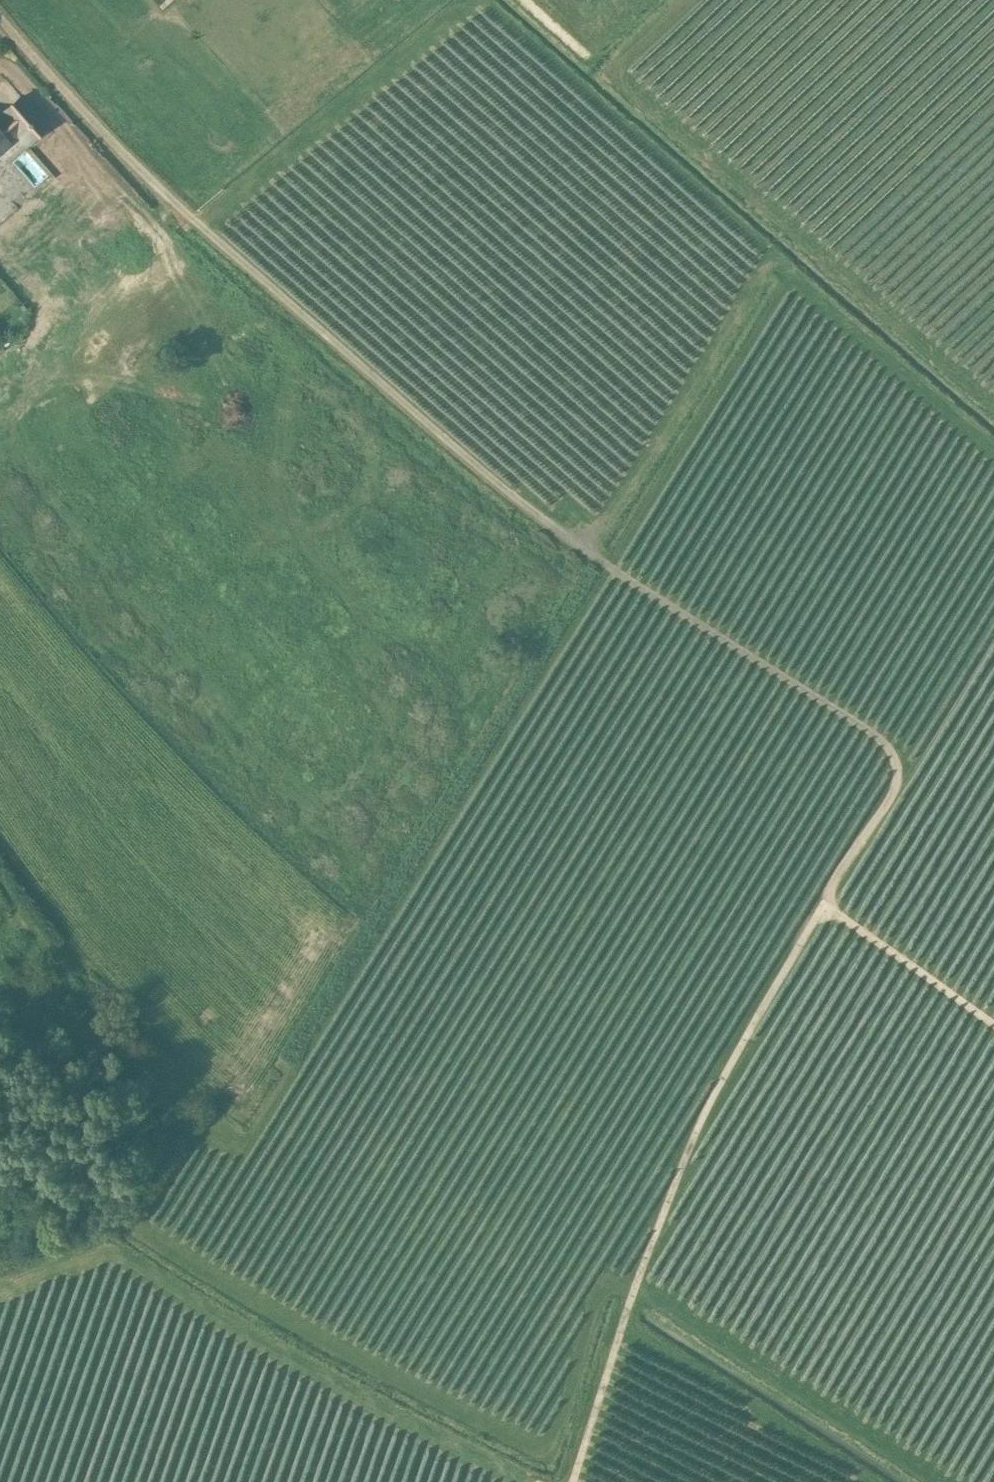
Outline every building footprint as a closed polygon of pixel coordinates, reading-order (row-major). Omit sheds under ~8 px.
[(23,94),(0,114),(0,116),(0,117),(0,149),(8,142),(17,134),(27,146),(51,125),(23,94)]
